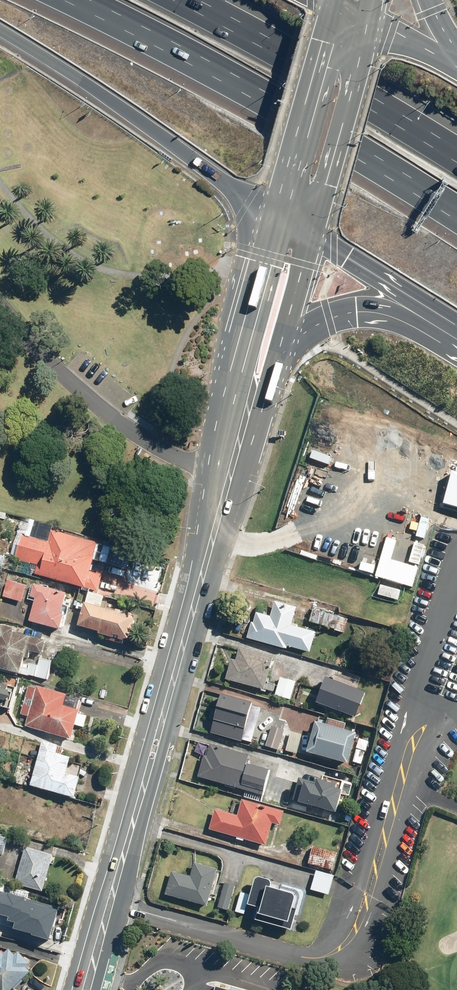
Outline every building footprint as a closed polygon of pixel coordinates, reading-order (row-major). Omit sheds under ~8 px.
[(453,472),(444,505),(456,508),(456,473),(453,472)] [(90,571),(97,547),(51,533),(47,545),(21,537),(14,560),(37,567),(34,577),(84,593),(84,591),(96,594),(102,575),(90,571)] [(47,590),(14,580),(7,599),(24,605),(21,614),(30,617),(28,624),(58,633),(63,618),(59,617),(65,596),(60,595),(61,590),(49,586),(47,590)] [(82,612),(76,630),(125,645),(134,618),(100,608),(103,599),(88,595),(85,605),(79,603),(76,610),(82,612)] [(255,615),(247,641),(286,652),(287,649),(309,655),(315,635),(297,630),(297,627),(291,626),(296,610),(275,604),(271,619),(255,615)] [(309,627),(342,637),(347,617),(314,608),(309,627)] [(0,629),(0,674),(19,679),(25,658),(30,660),(32,654),(40,656),(45,641),(0,629)] [(230,660),(224,682),(263,692),(263,690),(273,692),(274,686),(267,684),(273,660),(238,650),(235,662),(230,660)] [(24,665),(21,676),(46,683),(51,662),(41,659),(39,669),(24,665)] [(295,681),(280,676),(274,696),(289,701),(295,681)] [(364,692),(323,679),(315,707),(356,720),(364,692)] [(0,685),(0,709),(9,712),(16,689),(0,685)] [(79,702),(27,688),(19,717),(27,719),(25,729),(70,741),(74,726),(84,729),(87,717),(76,714),(79,702)] [(250,703),(219,695),(209,735),(250,745),(259,710),(249,708),(250,703)] [(305,750),(304,754),(347,766),(355,735),(313,723),(308,739),(305,750)] [(284,731),(270,727),(265,747),(278,751),(284,731)] [(285,751),(297,755),(302,737),(290,734),(285,751)] [(63,749),(42,743),(30,789),(73,800),(78,782),(64,778),(69,760),(60,758),(63,749)] [(195,785),(198,786),(259,803),(267,773),(244,767),(247,756),(205,744),(195,785)] [(362,765),(365,751),(355,749),(351,763),(362,765)] [(335,787),(321,783),(313,781),(313,783),(298,779),(292,802),(296,803),(296,804),(333,814),(340,791),(334,790),(335,787)] [(283,812),(241,801),(236,818),(212,811),(207,830),(264,846),(270,824),(279,827),(283,812)] [(336,852),(312,846),(307,864),(331,871),(336,852)] [(15,867),(10,884),(42,893),(52,857),(24,849),(19,868),(15,867)] [(171,872),(164,896),(205,907),(215,871),(193,865),(189,877),(171,872)] [(334,875),(315,870),(310,891),(329,896),(334,875)] [(256,910),(252,923),(288,933),(293,916),(299,918),(306,893),(253,879),(248,896),(240,893),(235,913),(243,915),(245,907),(256,910)] [(234,887),(223,884),(216,907),(227,911),(234,887)] [(13,917),(10,928),(49,938),(58,904),(0,890),(0,914),(13,917)] [(29,974),(25,970),(30,965),(20,953),(15,957),(8,949),(2,954),(0,952),(0,989),(12,989),(29,974)]
